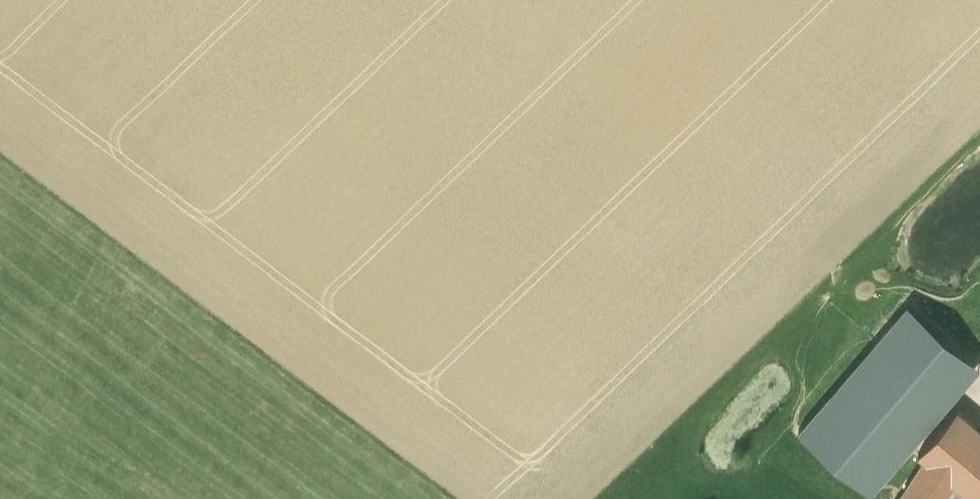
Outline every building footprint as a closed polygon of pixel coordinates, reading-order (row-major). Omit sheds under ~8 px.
[(878,498),(879,498),(919,452),(958,407),(979,382),(979,369),(911,309),(803,434),(878,498)] [(957,483),(976,498),(979,498),(979,426),(958,407),(919,452),(926,458),(899,498),(946,498),(957,483)]
